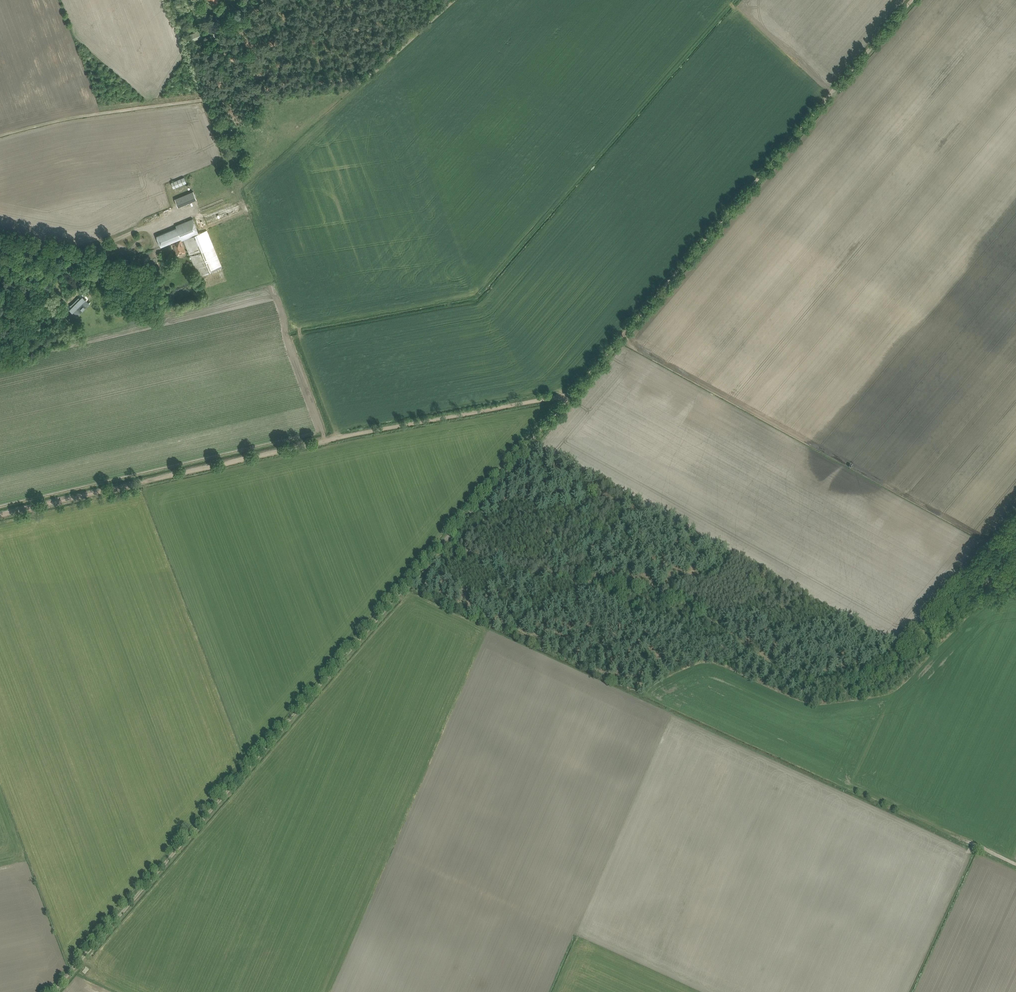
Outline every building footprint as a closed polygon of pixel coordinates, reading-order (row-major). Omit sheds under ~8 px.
[(200,31),(197,33),(191,35),(193,40),(202,37),(200,31)] [(171,183),(174,188),(187,183),(184,177),(171,183)] [(175,199),(178,207),(196,199),(193,191),(175,199)] [(181,238),(182,240),(184,240),(199,277),(222,267),(207,230),(199,233),(195,223),(193,218),(176,226),(177,228),(157,236),(161,247),(173,242),(175,247),(174,247),(175,250),(176,250),(178,254),(185,251),(180,239),(181,238)] [(54,293),(52,283),(45,284),(47,295),(54,293)] [(81,311),(81,310),(82,309),(83,310),(85,308),(85,307),(88,304),(84,300),(85,299),(83,296),(80,300),(79,299),(79,298),(79,297),(74,302),(73,303),(72,304),(71,304),(70,305),(70,306),(71,306),(71,305),(73,307),(70,310),(72,312),(74,311),(76,313),(77,313),(78,312),(79,312),(80,311),(81,311)]
